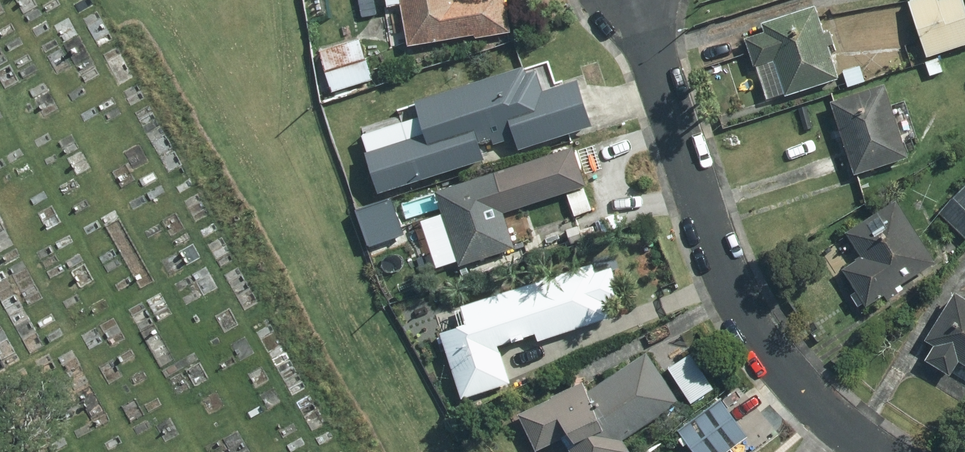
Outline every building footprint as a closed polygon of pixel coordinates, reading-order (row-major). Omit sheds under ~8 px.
[(415,43),(480,32),(481,36),(513,30),(508,0),(393,0),(393,5),(408,2),(415,43)] [(912,2),(929,54),(964,43),(964,0),(918,0),(912,2)] [(822,5),(770,23),(772,31),(752,37),(761,64),(780,58),(792,93),(845,76),(835,43),(839,42),(836,30),(831,32),(822,5)] [(322,51),(334,89),(375,77),(364,39),(322,51)] [(943,58),(928,62),(932,74),(947,70),(943,58)] [(421,111),(363,129),(383,193),(491,161),(487,146),(516,137),(520,148),(596,125),(581,77),(543,89),(538,72),(532,74),(530,66),(418,100),(421,111)] [(851,73),(854,84),(864,81),(862,70),(851,73)] [(891,85),(836,102),(859,172),(913,155),(891,85)] [(576,147),(438,191),(462,263),(518,245),(506,211),(588,184),(576,147)] [(945,212),(964,232),(964,191),(945,212)] [(395,198),(359,210),(371,245),(407,233),(395,198)] [(904,200),(853,232),(867,256),(848,268),(871,304),(890,293),(894,299),(905,292),(902,286),(943,261),(904,200)] [(599,264),(469,306),(474,324),(447,333),(468,396),(514,381),(502,345),(542,333),(544,338),(614,316),(609,301),(625,296),(616,268),(601,273),(599,264)] [(960,293),(930,339),(939,343),(930,357),(953,372),(962,358),(964,360),(964,296),(960,293)] [(654,353),(593,391),(589,383),(525,412),(542,449),(569,436),(579,451),(634,451),(626,439),(685,402),(654,353)] [(718,387),(695,355),(675,369),(697,402),(718,387)] [(720,405),(688,429),(705,450),(736,426),(720,405)]
